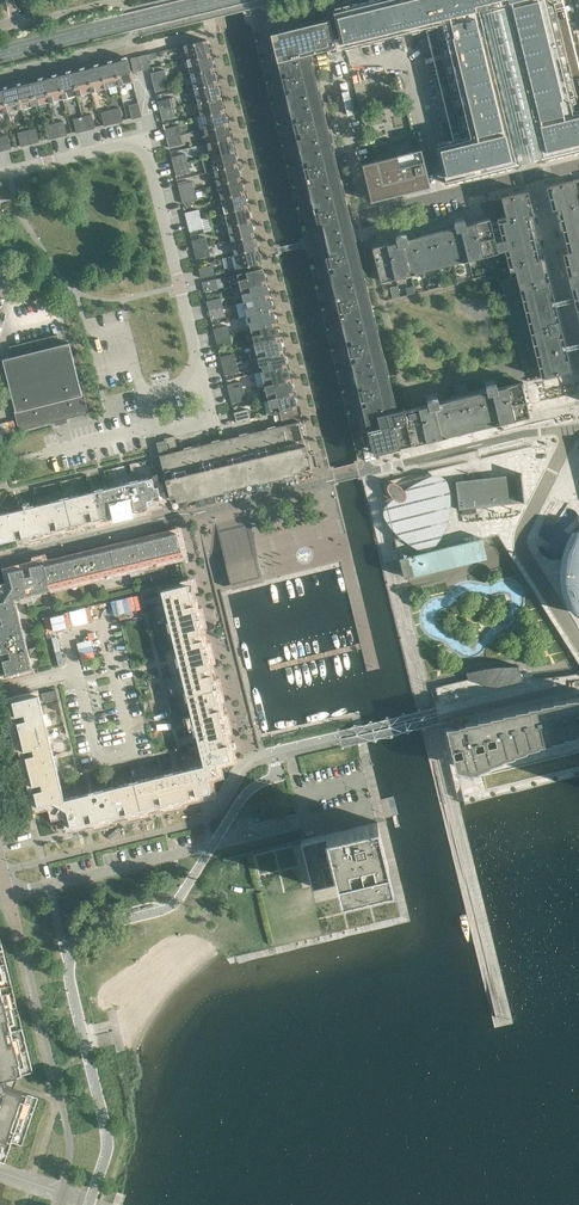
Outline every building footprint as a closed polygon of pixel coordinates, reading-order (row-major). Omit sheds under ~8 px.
[(483,12),(502,7),(535,142),(538,151),(540,159),(578,150),(578,68),(577,59),(573,44),(569,26),(562,0),(372,0),(332,10),(334,19),(338,19),(341,34),(338,35),(341,49),(358,45),(403,34),(409,32),(413,31),(420,29),(425,28),(426,28),(429,42),(433,59),(442,93),(446,110),(450,125),(453,140),(447,141),(435,144),(435,145),(436,147),(443,175),(445,183),(520,164),(518,156),(519,156),(516,146),(483,12)] [(519,150),(522,165),(544,160),(540,146),(504,0),(481,0),(519,150)] [(338,19),(334,19),(330,21),(333,36),(338,35),(341,34),(338,19)] [(321,22),(320,22),(270,34),(277,61),(310,53),(336,47),(333,36),(330,21),(328,21),(328,20),(327,20),(327,21),(321,22)] [(210,54),(206,40),(183,45),(187,59),(210,54)] [(359,241),(356,242),(354,233),(351,221),(310,53),(277,61),(281,78),(295,133),(296,141),(303,167),(312,205),(314,212),(318,229),(321,241),(323,250),(327,267),(329,274),(334,294),(336,301),(337,306),(373,454),(533,415),(536,426),(578,416),(578,179),(546,187),(536,189),(528,191),(521,193),(480,203),(484,220),(465,224),(464,217),(453,219),(454,224),(419,233),(420,236),(407,239),(405,231),(395,233),(397,241),(372,247),(385,300),(483,275),(485,282),(497,279),(522,382),(497,388),(495,380),(485,383),(486,388),(450,397),(451,399),(438,402),(436,394),(426,397),(428,405),(409,409),(389,329),(387,329),(370,260),(364,261),(359,241)] [(147,54),(137,56),(141,70),(150,68),(147,54)] [(213,68),(210,54),(187,59),(190,73),(213,68)] [(134,72),(141,70),(137,56),(130,58),(134,72)] [(127,58),(125,57),(123,57),(122,59),(122,60),(113,62),(119,86),(133,82),(128,59),(127,59),(127,58)] [(113,61),(112,60),(109,61),(108,62),(108,63),(99,66),(105,89),(119,86),(113,62),(113,61)] [(99,64),(98,63),(95,64),(94,66),(94,67),(85,69),(91,92),(105,89),(99,66),(99,64)] [(85,68),(84,67),(81,67),(80,69),(80,70),(72,72),(77,96),(91,92),(85,69),(85,68)] [(217,82),(213,68),(190,73),(193,87),(217,82)] [(71,71),(70,70),(67,71),(66,72),(66,74),(58,76),(63,99),(77,96),(72,72),(71,71)] [(164,70),(150,73),(153,83),(167,79),(164,70)] [(57,74),(56,74),(53,74),(52,76),(53,77),(44,79),(49,103),(63,99),(58,76),(57,74)] [(355,83),(361,109),(395,101),(389,75),(355,83)] [(43,78),(42,77),(40,78),(38,79),(39,81),(30,83),(36,106),(49,103),(44,79),(43,78)] [(169,88),(167,79),(153,83),(155,92),(169,88)] [(220,96),(217,82),(193,87),(197,101),(220,96)] [(21,84),(19,83),(16,83),(15,85),(16,86),(22,109),(36,106),(30,83),(21,85),(21,84)] [(7,87),(5,86),(2,87),(2,88),(2,90),(8,113),(22,109),(16,86),(7,88),(7,87)] [(223,110),(220,96),(197,101),(200,115),(223,110)] [(171,98),(157,101),(160,110),(173,107),(171,98)] [(142,117),(138,103),(129,105),(132,119),(142,117)] [(120,107),(110,110),(114,124),(123,121),(120,107)] [(176,116),(173,107),(160,110),(162,120),(176,116)] [(114,124),(110,110),(101,112),(104,126),(114,124)] [(227,123),(223,110),(200,115),(204,129),(227,123)] [(91,114),(82,117),(86,131),(95,128),(91,114)] [(86,131),(82,117),(73,119),(77,133),(86,131)] [(64,121),(55,124),(58,137),(67,135),(64,121)] [(230,138),(227,123),(204,129),(207,143),(230,138)] [(58,137),(55,124),(45,126),(49,140),(58,137)] [(178,126),(164,129),(166,138),(180,135),(178,126)] [(36,128),(27,130),(30,144),(39,142),(36,128)] [(30,144),(27,130),(17,133),(21,146),(30,144)] [(0,137),(0,142),(2,151),(12,149),(8,135),(0,137)] [(183,144),(180,135),(166,138),(169,148),(183,144)] [(234,151),(230,138),(207,143),(211,157),(234,151)] [(421,149),(361,163),(370,201),(430,187),(421,149)] [(237,165),(234,151),(211,157),(214,171),(237,165)] [(185,154),(171,157),(173,166),(187,163),(185,154)] [(189,172),(187,163),(173,166),(176,176),(189,172)] [(241,179),(237,165),(214,171),(217,185),(241,179)] [(244,193),(241,179),(217,185),(221,199),(244,193)] [(192,182),(180,185),(178,185),(180,194),(194,191),(192,182)] [(196,200),(194,191),(180,194),(182,203),(196,200)] [(247,207),(244,193),(221,199),(224,213),(247,207)] [(251,221),(247,207),(224,213),(228,227),(251,221)] [(199,210),(186,213),(185,213),(187,222),(201,219),(199,210)] [(203,228),(201,219),(187,222),(189,231),(203,228)] [(254,235),(251,221),(228,227),(231,241),(254,235)] [(258,249),(254,235),(231,241),(235,255),(258,249)] [(206,237),(193,240),(192,241),(194,250),(208,246),(206,237)] [(210,256),(208,246),(194,250),(196,259),(210,256)] [(261,263),(258,249),(235,255),(231,256),(235,270),(261,263)] [(212,265),(200,268),(198,269),(201,278),(215,274),(212,265)] [(266,282),(262,268),(237,274),(240,288),(266,282)] [(218,289),(216,279),(202,282),(204,292),(218,289)] [(269,295),(266,282),(240,288),(243,302),(269,295)] [(272,310),(269,295),(243,302),(247,316),(272,310)] [(220,298),(208,301),(206,301),(209,310),(222,307),(220,298)] [(225,316),(222,307),(209,310),(211,320),(225,316)] [(276,323),(272,310),(247,316),(250,330),(276,323)] [(279,337),(276,323),(250,330),(254,344),(279,337)] [(227,326),(213,329),(215,338),(229,335),(227,326)] [(12,356),(2,359),(15,410),(14,411),(19,430),(54,422),(55,425),(67,422),(66,419),(88,413),(83,394),(82,394),(69,342),(59,345),(57,334),(9,346),(12,356)] [(232,344),(229,335),(215,338),(218,347),(232,344)] [(283,351),(279,337),(254,344),(257,358),(283,351)] [(286,365),(283,351),(257,358),(260,372),(286,365)] [(234,353),(220,357),(222,366),(236,363),(234,353)] [(239,372),(236,363),(222,366),(225,375),(239,372)] [(289,379),(286,365),(260,372),(264,386),(289,379)] [(293,393),(289,379),(264,386),(255,388),(258,402),(267,399),(293,393)] [(241,381),(228,384),(227,385),(229,394),(243,391),(241,381)] [(468,392),(466,383),(453,386),(455,395),(468,392)] [(245,400),(243,391),(229,394),(231,403),(245,400)] [(296,407),(293,393),(267,399),(258,402),(261,416),(271,414),(279,412),(296,407)] [(296,407),(279,412),(282,425),(285,424),(300,420),(296,407)] [(248,409),(235,412),(234,413),(236,422),(250,419),(248,409)] [(177,451),(167,453),(159,455),(171,503),(311,469),(300,420),(285,424),(282,425),(177,451)] [(164,438),(164,440),(167,453),(177,451),(174,436),(164,438)] [(167,453),(164,440),(156,442),(159,455),(167,453)] [(450,478),(439,475),(410,490),(404,485),(397,484),(392,486),(392,491),(398,498),(388,511),(388,517),(409,542),(423,552),(431,552),(441,547),(447,536),(454,522),(456,510),(454,488),(450,478)] [(519,475),(460,483),(463,510),(522,502),(519,475)] [(152,477),(134,481),(140,508),(160,503),(160,505),(161,505),(161,503),(162,503),(158,486),(154,487),(152,477)] [(140,508),(134,481),(99,490),(106,517),(120,513),(120,515),(121,514),(121,513),(140,508)] [(106,517),(99,490),(64,499),(71,525),(91,520),(91,522),(92,522),(92,520),(106,517)] [(71,525),(64,499),(29,507),(36,534),(50,530),(51,532),(52,532),(51,530),(71,525)] [(29,507),(0,514),(0,539),(1,542),(21,537),(21,539),(22,539),(22,537),(36,534),(29,507)] [(257,553),(249,523),(233,527),(218,530),(226,561),(226,563),(231,584),(230,585),(231,588),(264,580),(263,577),(258,556),(257,556),(257,553)] [(182,555),(176,532),(163,535),(169,558),(182,555)] [(169,558),(163,535),(150,539),(155,561),(169,558)] [(155,561),(150,539),(137,542),(142,564),(155,561)] [(490,540),(404,559),(410,579),(496,558),(490,540)] [(142,564),(137,542),(123,545),(129,568),(142,564)] [(129,568),(123,545),(110,548),(116,571),(129,568)] [(116,571),(110,548),(97,552),(102,574),(116,571)] [(575,558),(570,590),(576,609),(578,611),(578,549),(575,558)] [(102,574),(97,552),(84,555),(89,577),(102,574)] [(89,577),(84,555),(70,558),(76,581),(89,577)] [(76,581),(70,558),(57,561),(63,584),(76,581)] [(63,584),(57,561),(44,565),(49,587),(63,584)] [(44,565),(43,563),(28,567),(28,565),(28,567),(8,572),(11,587),(7,594),(15,598),(50,589),(49,587),(44,565)] [(196,619),(187,584),(160,590),(169,625),(196,619)] [(7,594),(3,600),(0,601),(0,639),(23,633),(15,598),(7,594)] [(204,654),(196,619),(169,625),(178,660),(204,654)] [(23,633),(0,639),(0,654),(5,675),(32,668),(23,633)] [(213,688),(204,654),(178,660),(186,695),(213,688)] [(221,723),(213,688),(186,695),(195,730),(221,723)] [(57,698),(55,690),(41,693),(43,701),(57,698)] [(448,723),(459,765),(474,769),(491,761),(503,757),(525,748),(540,742),(553,738),(567,734),(578,731),(578,693),(560,696),(482,715),(448,723)] [(38,694),(12,700),(15,715),(14,716),(15,716),(20,735),(47,729),(38,694)] [(230,759),(221,723),(195,730),(203,765),(211,769),(215,763),(230,759)] [(55,764),(47,729),(20,735),(25,755),(23,756),(24,756),(25,756),(29,770),(55,764)] [(64,799),(55,764),(29,770),(32,785),(31,785),(31,786),(32,786),(37,806),(53,802),(59,806),(64,799)] [(211,769),(203,765),(168,773),(174,800),(210,791),(206,776),(211,769)] [(174,800),(168,773),(133,782),(139,809),(174,800)] [(139,809),(133,782),(98,790),(104,817),(139,809)] [(104,817),(98,790),(64,799),(59,806),(66,810),(70,826),(104,817)] [(400,916),(377,821),(365,824),(358,826),(341,830),(304,839),(296,841),(251,852),(274,947),(400,916)] [(5,1162),(12,1142),(22,1145),(38,1097),(12,1088),(13,1084),(12,1078),(33,1072),(0,938),(0,1161),(5,1162)]
